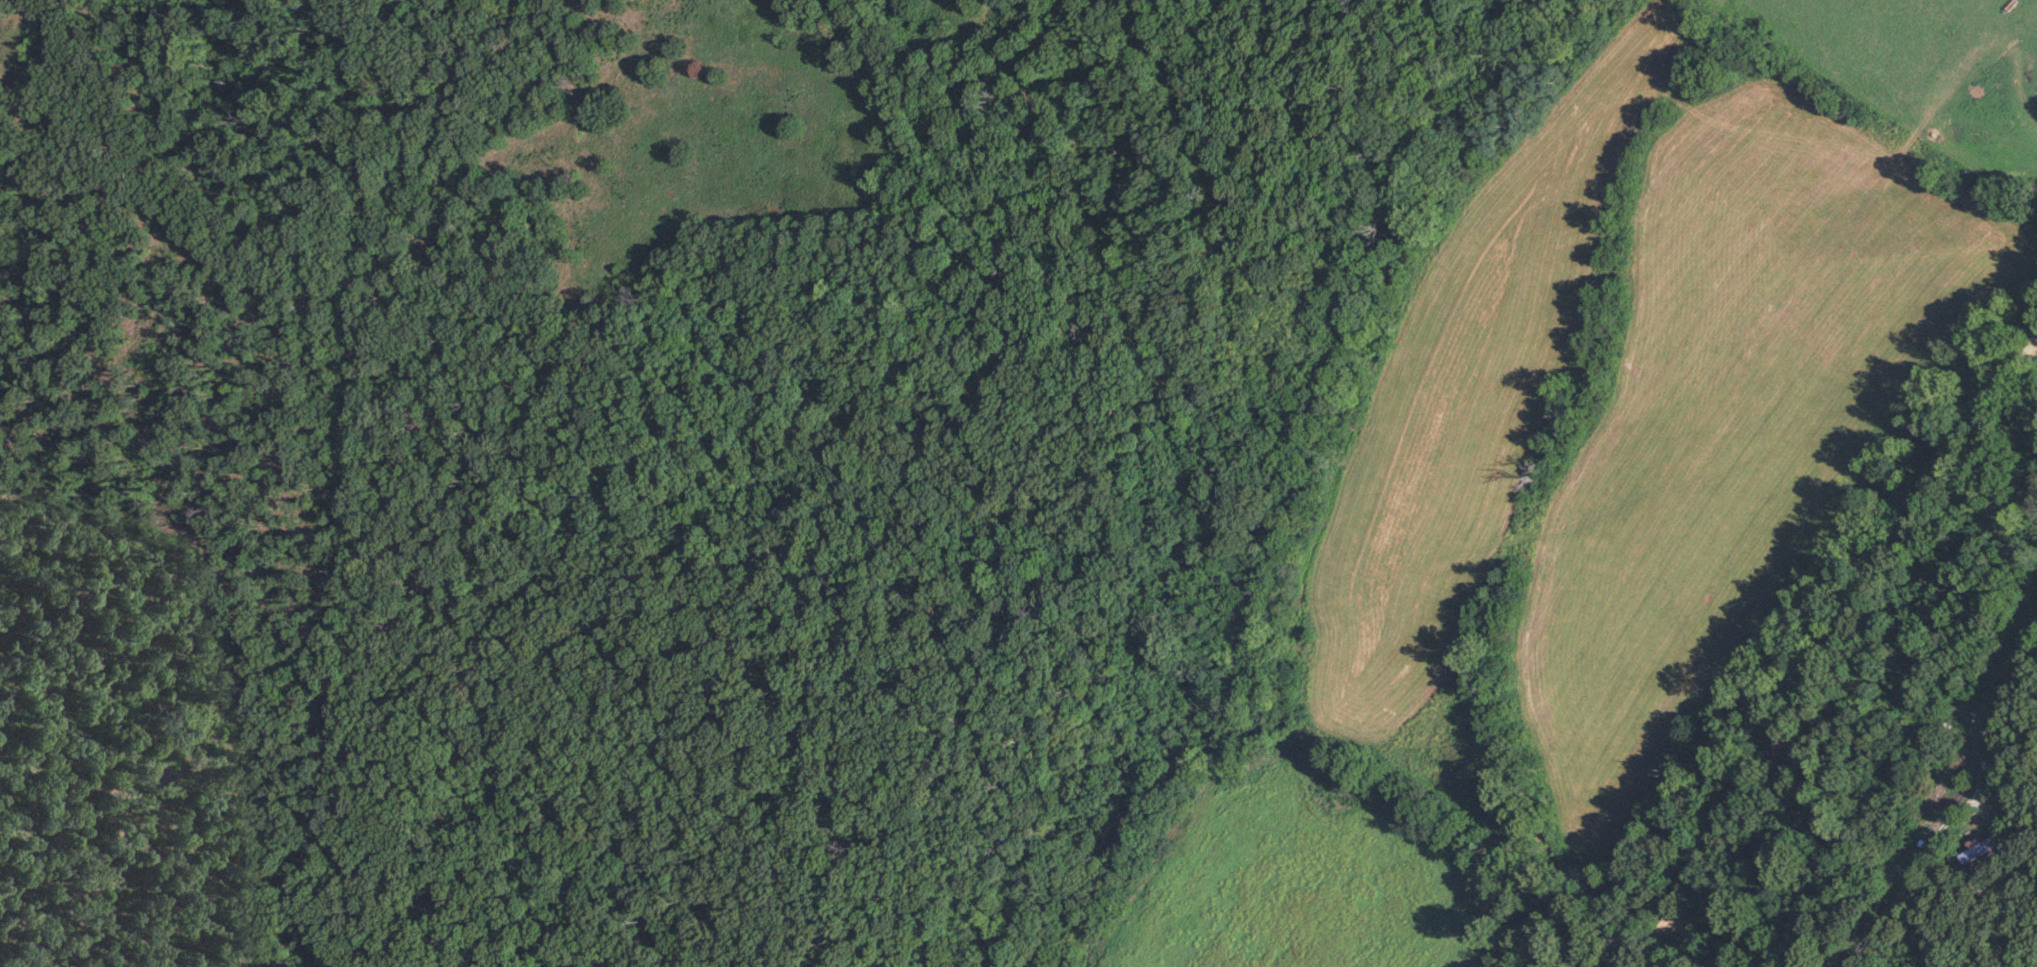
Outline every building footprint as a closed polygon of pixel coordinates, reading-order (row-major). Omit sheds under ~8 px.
[(1998,845),(1990,832),(1965,847),(1966,849),(1955,856),(1962,866),(1998,845)]
